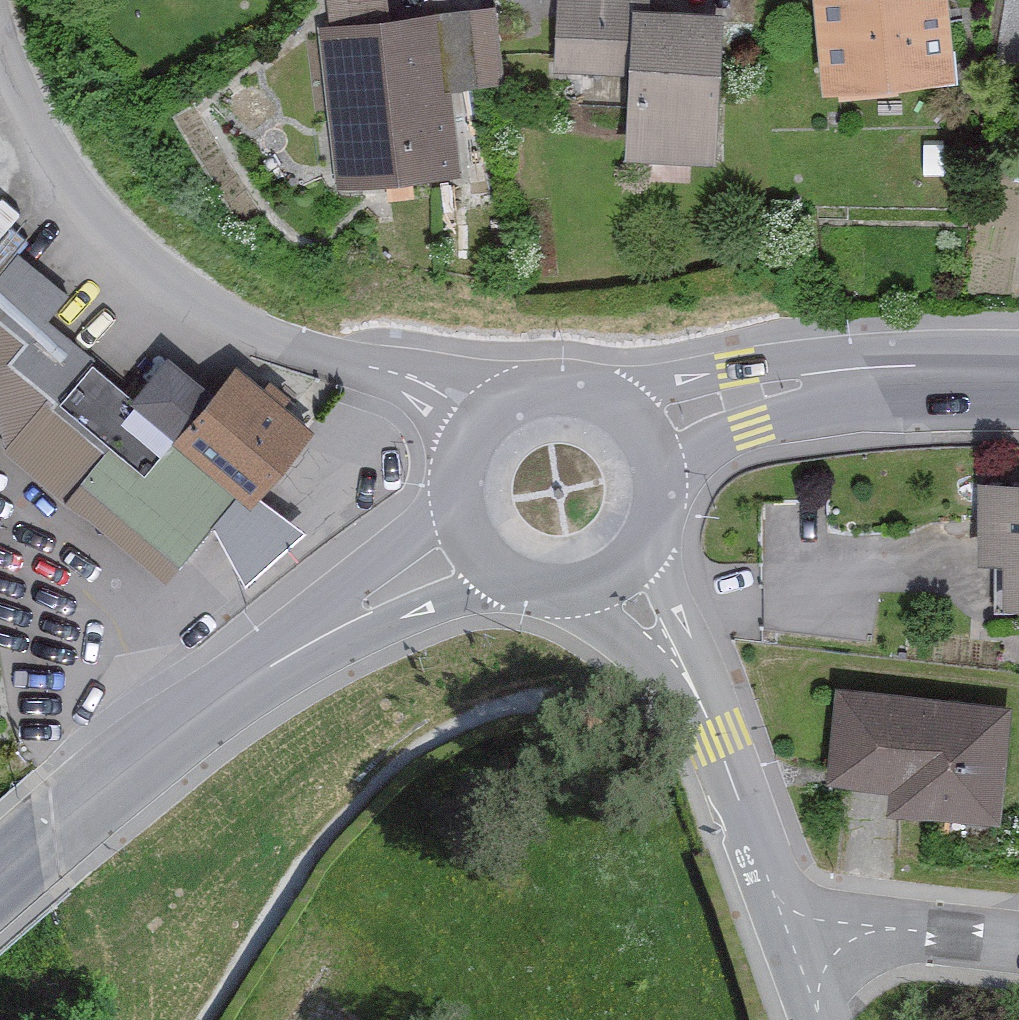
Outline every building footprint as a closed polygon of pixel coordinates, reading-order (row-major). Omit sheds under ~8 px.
[(496,11),(389,20),(387,0),(326,0),(329,27),(317,28),(337,192),(462,177),(452,92),(504,86),(496,11)] [(724,16),(650,12),(651,0),(558,0),(554,74),(629,77),(625,162),(716,167),(724,16)] [(946,0),(814,0),(824,95),(955,82),(946,0)] [(213,529),(246,588),(305,535),(260,501),(315,434),(284,409),(292,400),(270,382),(264,390),(237,367),(214,395),(168,358),(134,400),(92,366),(96,360),(49,322),(70,296),(19,254),(0,277),(0,423),(5,448),(0,455),(167,587),(213,529)] [(995,561),(994,600),(1018,600),(1018,480),(969,480),(969,561),(995,561)] [(988,824),(1001,708),(826,689),(816,780),(883,788),(880,812),(988,824)]
